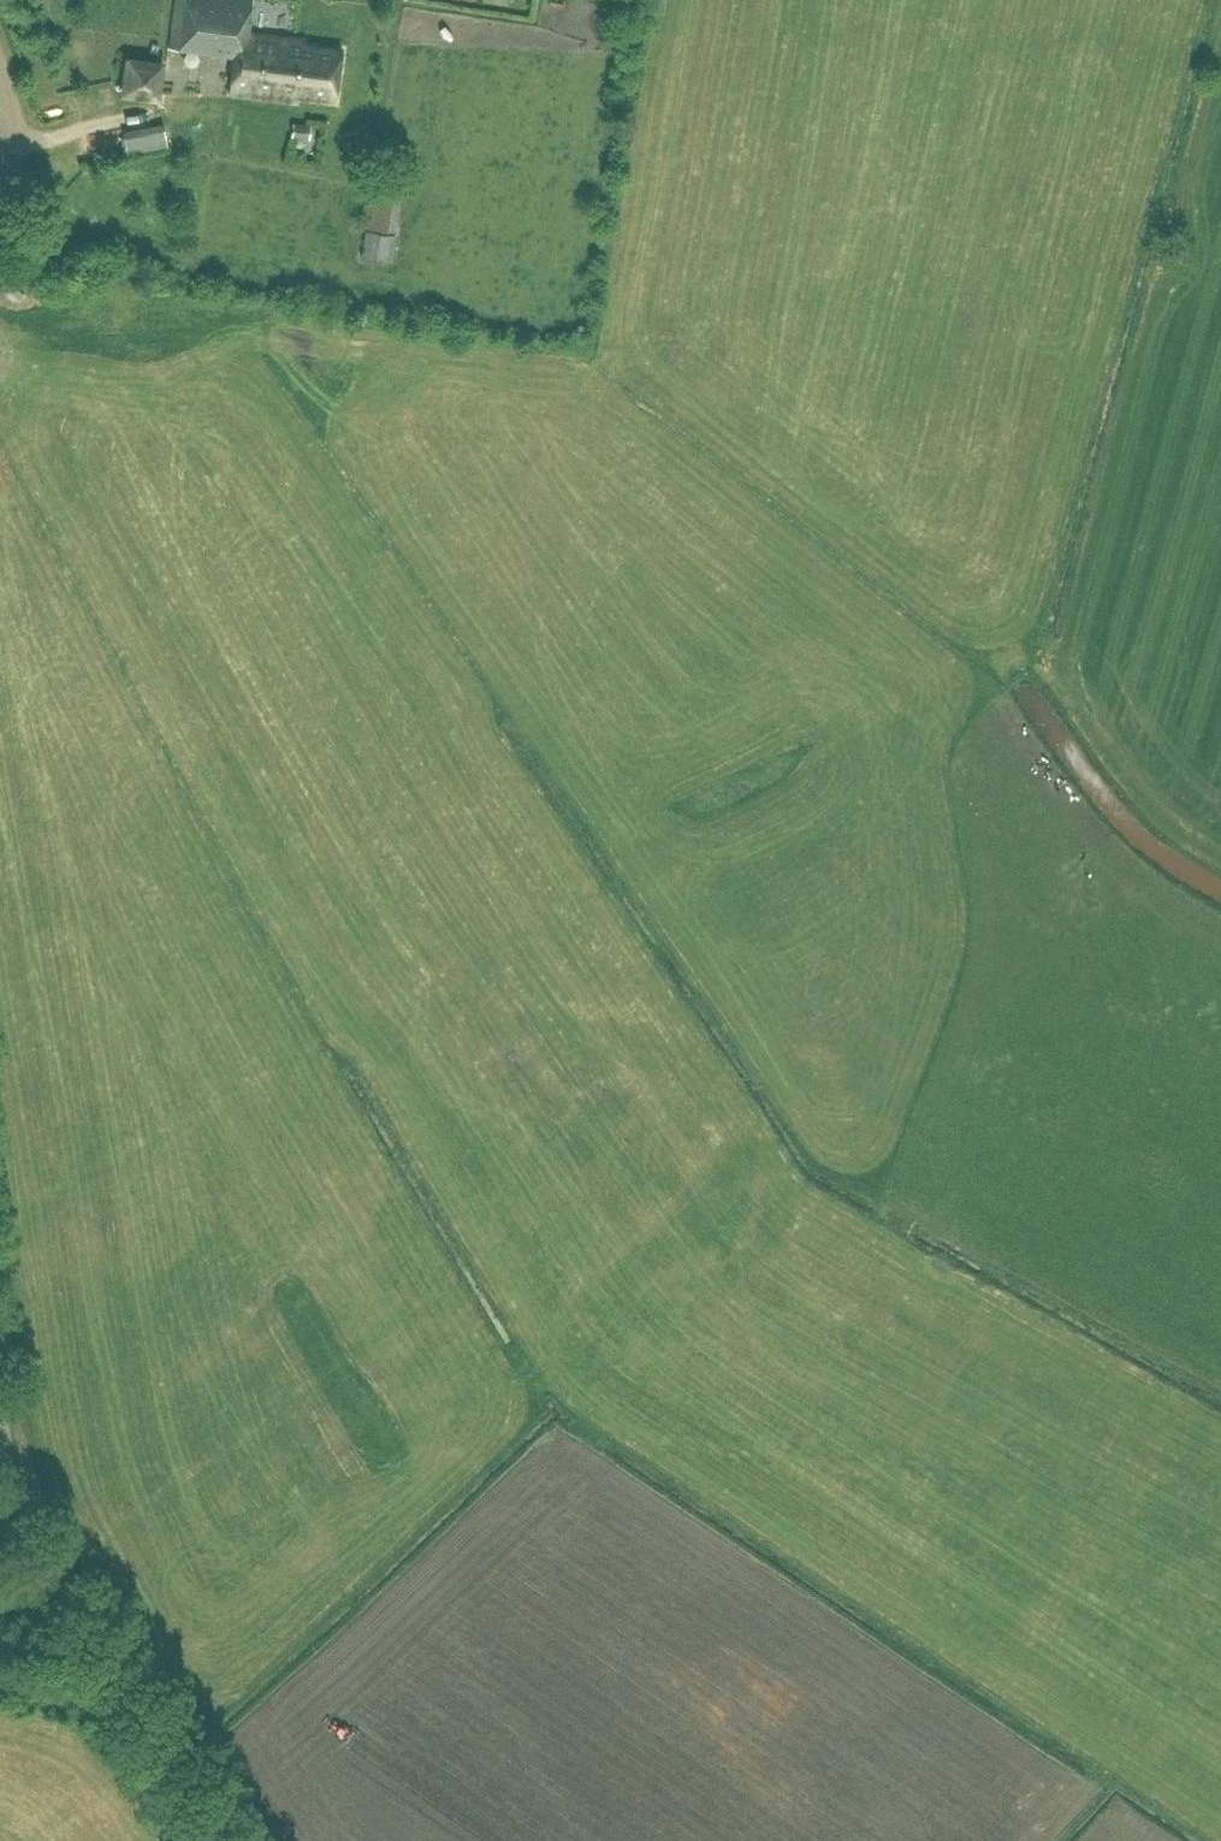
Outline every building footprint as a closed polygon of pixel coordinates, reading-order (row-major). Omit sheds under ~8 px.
[(169,46),(234,55),(230,93),(296,102),(296,97),(335,102),(342,50),(304,45),(304,40),(247,32),(252,0),(175,0),(169,46)] [(279,0),(253,2),(254,19),(280,17),(279,0)] [(162,99),(166,65),(133,61),(128,94),(162,99)] [(311,125),(295,124),(293,135),(310,137),(311,125)] [(154,148),(166,146),(163,130),(151,132),(154,148)] [(402,191),(373,186),(365,231),(367,231),(363,254),(390,259),(402,191)]
